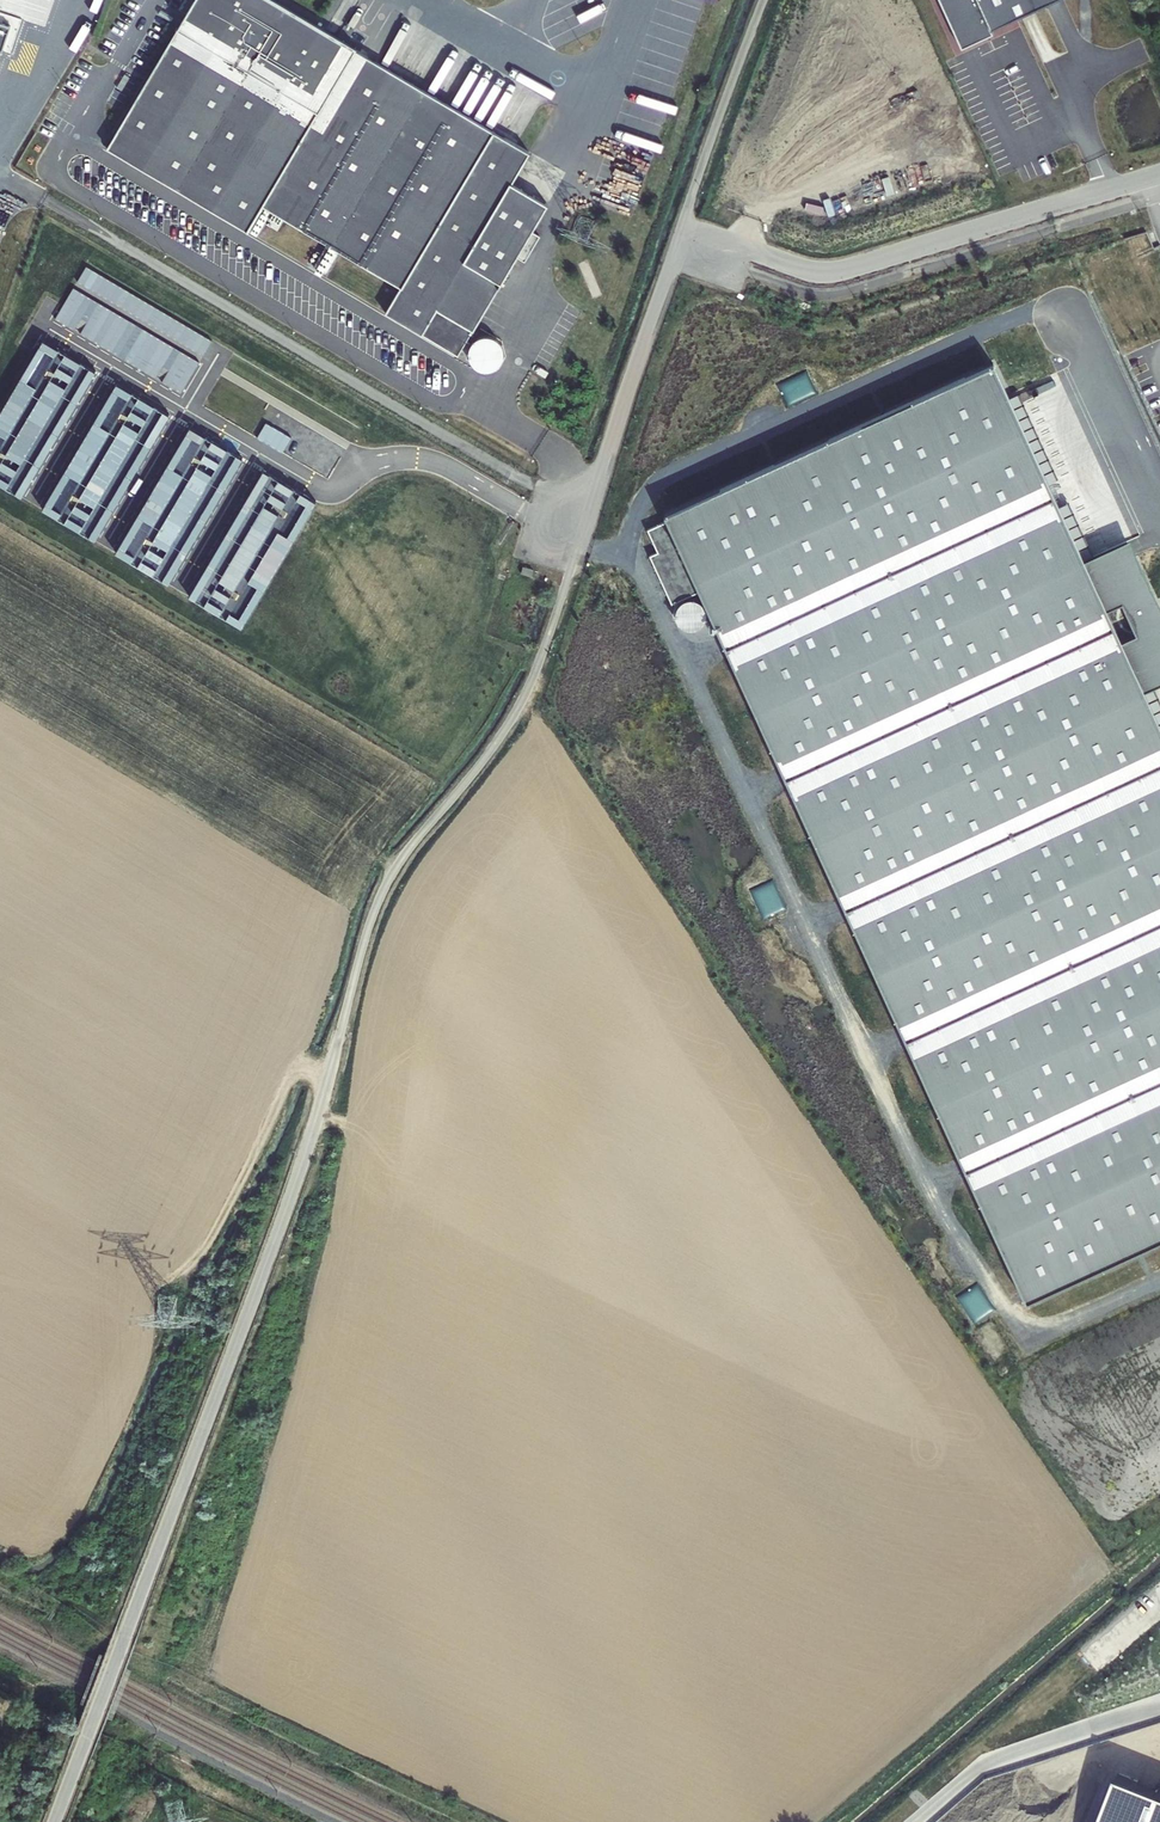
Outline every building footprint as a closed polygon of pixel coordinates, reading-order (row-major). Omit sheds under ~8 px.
[(271,0),(195,0),(107,149),(248,232),(263,206),(327,244),(314,267),(326,274),(339,251),(400,287),(385,313),(458,356),(473,330),(436,308),(464,262),(501,284),(516,258),(525,263),(540,237),(532,232),(548,205),(512,183),(530,153),(271,0)] [(960,45),(990,31),(989,28),(1049,0),(939,0),(960,45)] [(12,55),(23,20),(0,12),(0,51),(12,55)] [(649,123),(643,146),(655,150),(661,126),(649,123)] [(1133,208),(1154,204),(1152,193),(1142,194),(1142,195),(1131,197),(1133,208)] [(464,262),(436,308),(473,330),(501,284),(464,262)] [(470,335),(469,365),(499,367),(500,337),(470,335)] [(662,516),(664,522),(696,592),(1014,1296),(1159,1231),(1159,735),(988,363),(662,516)] [(696,592),(664,522),(648,529),(658,552),(650,556),(671,603),(696,592)] [(523,567),(521,573),(532,576),(533,570),(523,567)] [(1121,1775),(1102,1821),(1159,1821),(1159,1791),(1121,1775)]
